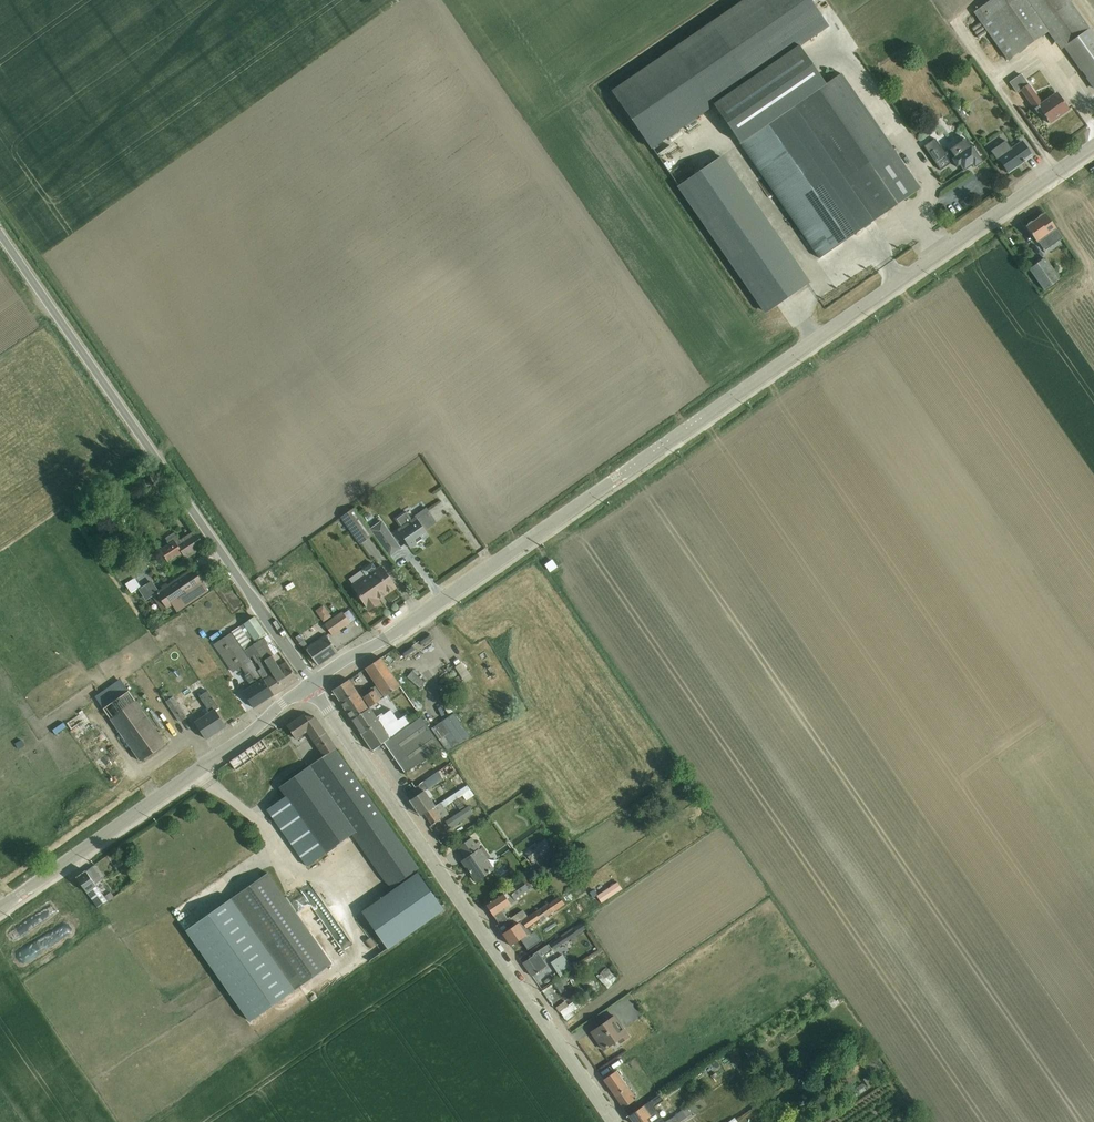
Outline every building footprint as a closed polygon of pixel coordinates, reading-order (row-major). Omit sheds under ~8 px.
[(799,45),(827,25),(810,0),(744,0),(612,91),(650,147),(713,104),(799,45)] [(1089,29),(1069,0),(990,0),(973,12),(1007,61),(1047,32),(1060,51),(1063,48),(1089,29)] [(972,35),(980,30),(976,23),(968,28),(972,35)] [(1063,48),(1080,72),(1081,71),(1086,78),(1087,77),(1093,87),(1093,36),(1089,29),(1063,48)] [(799,45),(713,104),(740,143),(794,106),(825,84),(799,45)] [(825,84),(794,106),(874,221),(920,189),(841,73),(825,84)] [(1021,74),(1009,82),(1017,94),(1021,91),(1037,114),(1040,112),(1048,123),(1068,110),(1056,93),(1042,103),(1021,74)] [(794,106),(740,143),(819,259),(874,221),(794,106)] [(954,157),(949,150),(945,153),(934,139),(924,147),(940,170),(953,161),(951,159),(954,157)] [(951,159),(953,161),(957,167),(960,165),(962,168),(965,166),(966,169),(972,164),(974,167),(982,162),(965,139),(949,150),(954,157),(951,159)] [(1005,141),(992,150),(1008,173),(1018,166),(1017,165),(1023,162),(1025,162),(1024,161),(1031,156),(1021,141),(1011,148),(1005,141)] [(722,156),(677,186),(765,313),(810,283),(722,156)] [(1028,226),(1026,227),(1037,242),(1038,241),(1045,251),(1062,238),(1045,214),(1043,215),(1042,215),(1039,217),(1038,219),(1033,223),(1031,223),(1029,224),(1028,226)] [(1045,257),(1029,269),(1044,291),(1061,279),(1045,257)] [(374,535),(370,529),(354,508),(340,518),(360,545),(374,535)] [(406,511),(394,519),(400,528),(397,529),(410,548),(428,535),(425,531),(436,523),(426,508),(411,518),(406,511)] [(370,529),(374,535),(389,557),(401,549),(381,521),(370,529)] [(178,545),(196,533),(195,531),(179,540),(176,535),(176,536),(174,533),(165,538),(167,541),(166,541),(169,545),(175,541),(178,545)] [(175,541),(169,545),(160,550),(168,563),(182,554),(184,557),(204,544),(196,533),(178,545),(175,541)] [(552,561),(546,565),(550,571),(556,567),(552,561)] [(366,576),(352,586),(369,610),(379,603),(377,600),(395,587),(381,566),(376,569),(372,563),(362,570),(366,576)] [(272,568),(266,572),(272,581),(278,577),(272,568)] [(162,589),(152,596),(163,612),(173,605),(177,612),(207,591),(192,569),(168,585),(167,583),(161,587),(162,589)] [(146,571),(126,584),(131,593),(140,587),(140,588),(139,589),(146,600),(159,592),(146,571)] [(323,605),(315,611),(323,622),(331,617),(323,605)] [(343,613),(350,623),(355,619),(349,610),(343,613)] [(350,623),(343,613),(342,612),(324,624),(332,636),(350,623)] [(232,632),(244,651),(254,644),(282,690),(298,680),(288,665),(281,669),(272,656),(279,652),(266,632),(265,633),(254,617),(232,632)] [(244,651),(232,632),(210,646),(217,657),(220,655),(233,673),(241,668),(246,676),(248,675),(254,684),(242,692),(254,708),(274,695),(258,671),(249,658),(244,651)] [(325,635),(306,649),(318,666),(338,652),(325,635)] [(258,671),(274,695),(282,690),(254,644),(244,651),(249,658),(258,671)] [(430,646),(422,651),(426,657),(434,653),(430,646)] [(352,720),(370,707),(400,687),(381,658),(365,669),(376,685),(359,696),(349,680),(333,690),(352,720)] [(412,671),(407,677),(419,688),(424,682),(412,671)] [(459,675),(443,686),(449,694),(464,684),(459,675)] [(129,691),(103,708),(140,762),(166,744),(129,691)] [(170,691),(162,696),(180,723),(187,718),(170,691)] [(210,713),(195,723),(205,739),(226,726),(215,710),(219,708),(207,691),(199,696),(210,713)] [(370,707),(352,720),(373,751),(384,743),(389,739),(390,740),(412,723),(406,715),(398,720),(391,710),(383,716),(382,713),(379,715),(381,718),(378,719),(370,707)] [(319,750),(331,741),(314,717),(308,721),(304,715),(287,726),(296,739),(306,732),(319,750)] [(389,739),(384,743),(405,773),(441,747),(421,717),(412,723),(390,740),(389,739)] [(58,721),(47,729),(52,735),(63,727),(58,721)] [(261,740),(230,762),(236,771),(268,749),(261,740)] [(323,757),(335,749),(336,748),(331,741),(319,750),(323,757)] [(335,749),(323,757),(279,787),(285,796),(266,809),(307,867),(351,835),(389,889),(418,869),(335,749)] [(268,756),(275,759),(278,751),(271,749),(268,756)] [(433,776),(437,782),(456,769),(452,764),(450,765),(449,764),(444,768),(444,769),(433,776)] [(424,783),(428,788),(437,782),(433,776),(424,783)] [(428,788),(424,783),(424,782),(406,794),(421,816),(424,814),(439,804),(428,788)] [(439,804),(424,814),(432,825),(448,814),(444,808),(454,802),(459,810),(464,806),(459,798),(463,796),(466,801),(474,796),(467,785),(439,804)] [(465,819),(474,813),(469,806),(449,819),(453,826),(465,819)] [(474,813),(465,819),(468,824),(477,818),(474,813)] [(471,838),(458,847),(466,858),(462,861),(477,882),(495,869),(487,858),(490,857),(479,842),(476,844),(471,838)] [(532,848),(525,853),(531,863),(551,850),(545,842),(533,850),(532,848)] [(92,866),(76,878),(97,908),(113,897),(110,893),(104,897),(95,883),(101,879),(92,866)] [(231,899),(295,990),(332,964),(268,873),(231,899)] [(418,874),(363,913),(388,948),(443,909),(418,874)] [(503,933),(527,917),(523,910),(510,918),(510,917),(508,919),(502,910),(530,892),(529,890),(533,887),(526,877),(486,905),(499,924),(497,925),(503,933)] [(595,901),(618,889),(613,881),(591,893),(595,901)] [(527,917),(503,933),(511,945),(530,933),(526,928),(536,921),(538,923),(565,905),(559,896),(548,904),(548,903),(527,917)] [(295,990),(231,899),(231,898),(186,930),(250,1022),(295,990)] [(7,950),(12,959),(64,931),(59,922),(7,950)] [(562,937),(551,945),(554,950),(586,928),(582,923),(573,929),(573,928),(561,936),(562,937)] [(544,937),(552,932),(548,926),(540,931),(544,937)] [(533,956),(523,963),(532,976),(547,967),(543,959),(546,957),(545,956),(553,951),(548,944),(533,955),(533,956)] [(530,945),(517,954),(521,960),(534,952),(530,945)] [(562,955),(550,963),(560,977),(572,969),(562,955)] [(601,965),(591,974),(602,986),(612,977),(601,965)] [(572,972),(554,983),(562,994),(563,993),(565,996),(568,993),(563,986),(565,985),(568,989),(578,982),(572,972)] [(551,985),(542,991),(551,1004),(559,999),(552,987),(553,987),(551,985)] [(832,996),(825,1001),(831,1009),(840,1003),(837,1000),(836,1001),(832,996)] [(560,1012),(573,1002),(570,998),(556,1008),(559,1013),(560,1012)] [(573,1002),(560,1012),(566,1021),(584,1009),(580,1003),(576,1006),(573,1002)] [(600,1039),(597,1041),(603,1050),(617,1040),(620,1044),(630,1037),(615,1016),(594,1030),(600,1039)] [(600,1039),(594,1030),(591,1032),(597,1041),(600,1039)] [(785,1060),(792,1056),(789,1051),(782,1055),(785,1060)] [(616,1070),(603,1080),(623,1108),(636,1099),(616,1070)] [(870,1075),(863,1079),(868,1087),(875,1083),(870,1075)] [(795,1078),(789,1086),(800,1092),(805,1083),(795,1078)] [(862,1084),(845,1095),(849,1101),(865,1090),(862,1084)] [(657,1112),(653,1106),(665,1099),(662,1094),(629,1116),(633,1121),(642,1121),(657,1112)] [(667,1121),(685,1121),(692,1117),(687,1109),(670,1120),(667,1121)] [(642,1121),(667,1121),(670,1120),(667,1114),(661,1118),(657,1112),(642,1121)]
